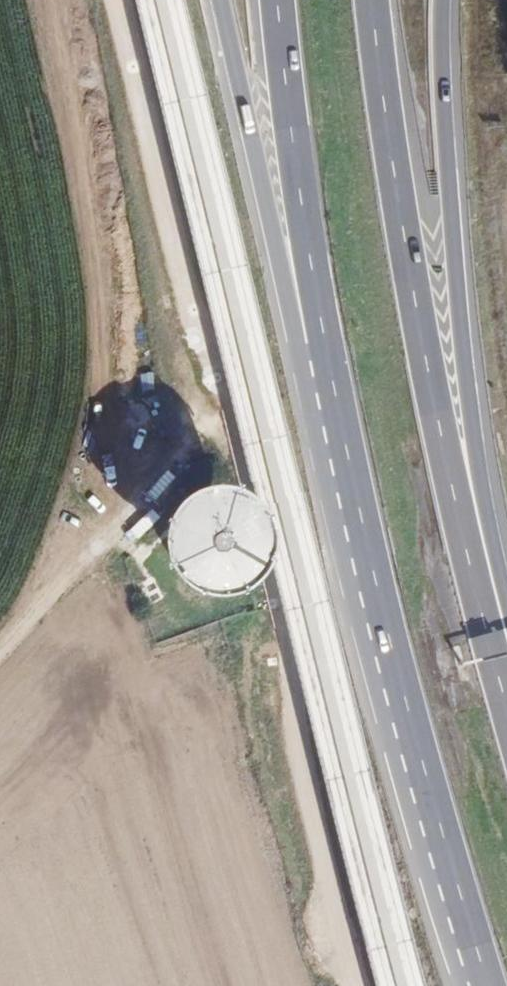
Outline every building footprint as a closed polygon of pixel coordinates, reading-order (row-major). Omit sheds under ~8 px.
[(232,597),(245,585),(254,570),(258,552),(255,534),(247,518),(234,506),(218,498),(200,496),(182,500),(167,510),(155,524),(149,540),(149,558),(154,575),(165,590),(180,600),(197,605),(215,604),(232,597)]
